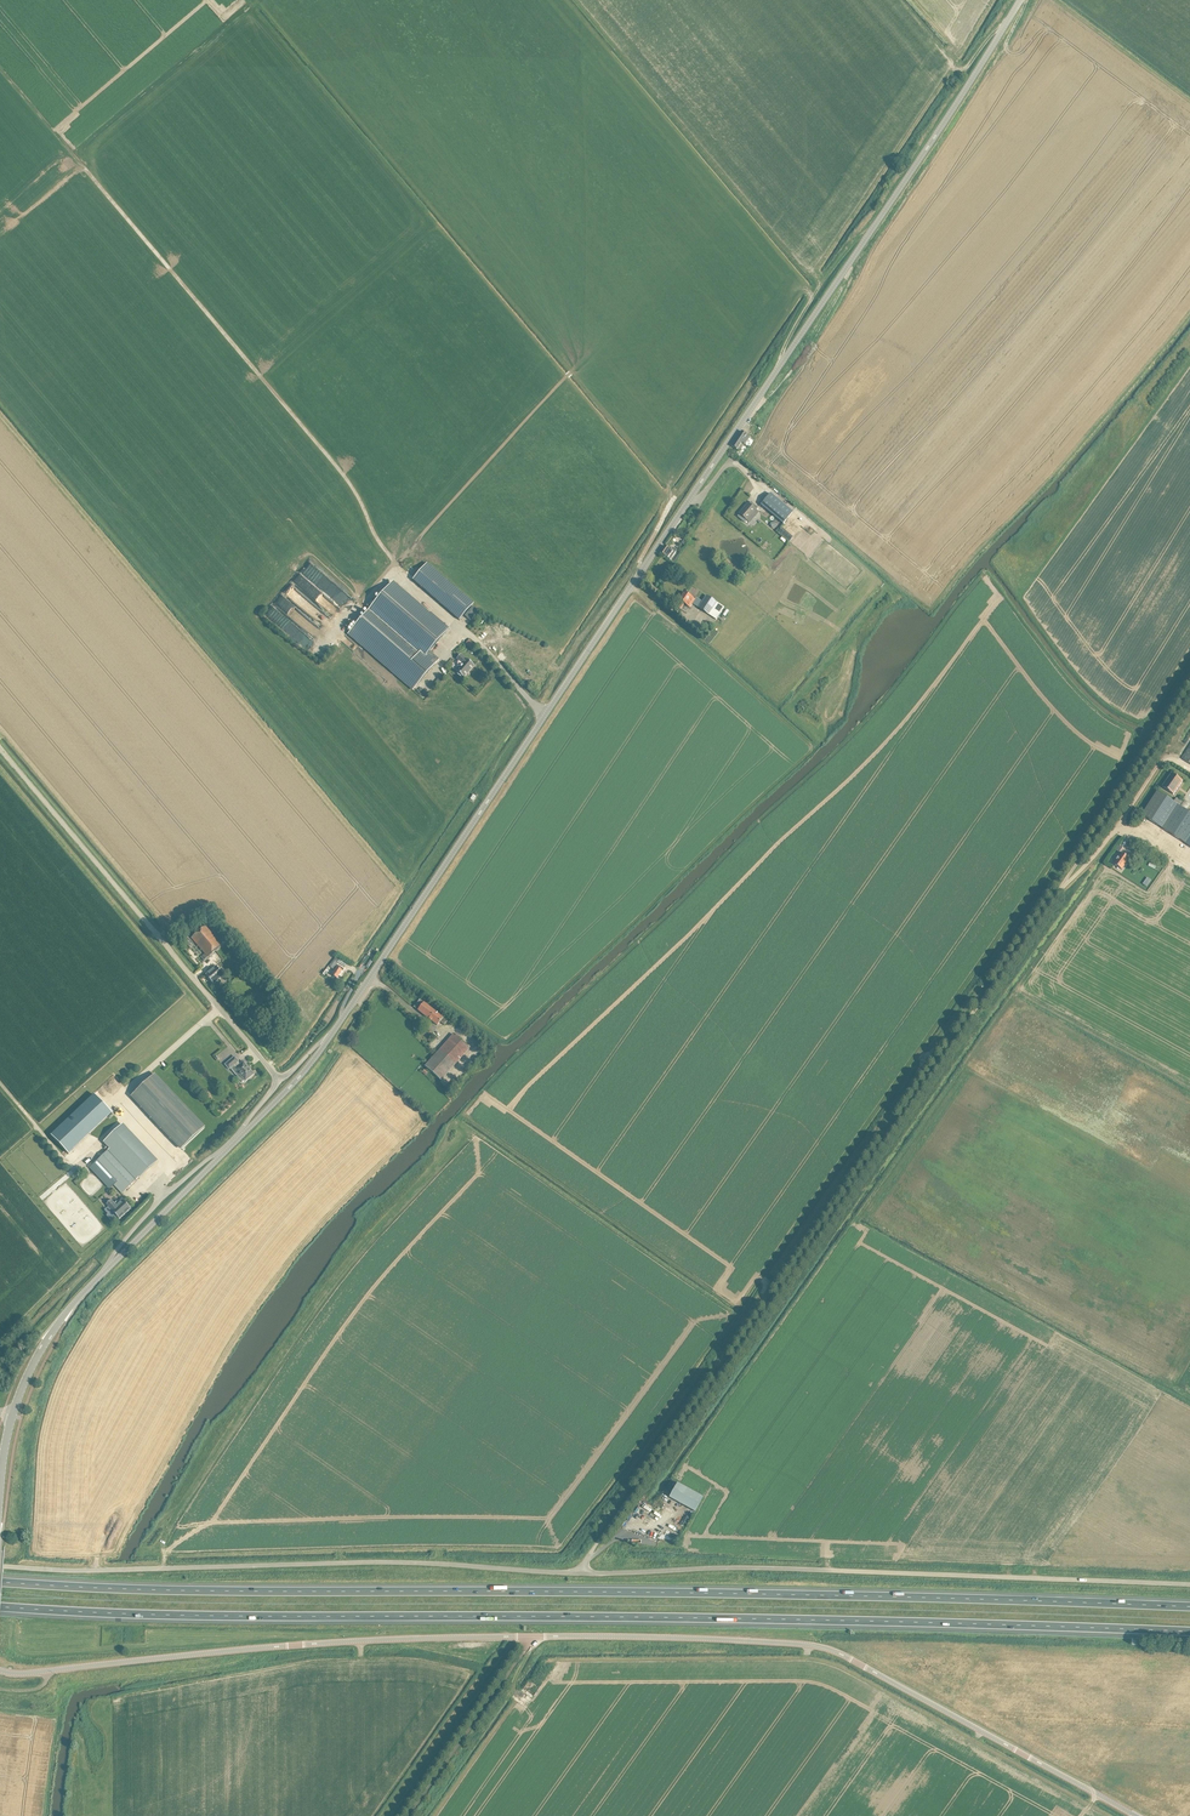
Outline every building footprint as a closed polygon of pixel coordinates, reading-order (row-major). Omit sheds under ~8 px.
[(744,445),(749,437),(741,431),(731,446),(737,450),(742,443),(744,445)] [(783,524),(792,513),(770,494),(761,505),(783,524)] [(748,503),(739,514),(740,515),(738,517),(744,523),(746,520),(747,521),(750,517),(752,519),(756,515),(754,513),(758,508),(750,502),(749,504),(748,503)] [(670,550),(664,546),(660,553),(670,560),(676,551),(672,547),(670,550)] [(459,620),(474,604),(427,563),(413,580),(459,620)] [(347,596),(313,565),(308,571),(320,582),(315,588),(312,585),(309,588),(313,592),(334,611),(347,596)] [(347,634),(413,691),(442,657),(438,653),(435,656),(430,651),(449,629),(431,613),(430,614),(393,582),(347,634)] [(695,600),(684,593),(679,601),(690,608),(692,604),(716,620),(724,608),(706,596),(701,603),(695,599),(695,600)] [(474,666),(467,659),(466,660),(460,655),(457,659),(459,661),(458,662),(458,664),(458,665),(458,667),(459,668),(456,671),(458,673),(457,674),(461,677),(461,676),(464,678),(474,666)] [(1188,749),(1182,758),(1189,764),(1189,750),(1188,749)] [(1173,795),(1183,781),(1172,773),(1162,787),(1173,795)] [(1163,828),(1178,805),(1157,792),(1142,815),(1163,828)] [(1183,808),(1178,805),(1163,828),(1186,844),(1189,847),(1189,813),(1183,808)] [(1130,859),(1122,853),(1119,858),(1118,858),(1117,860),(1114,864),(1122,870),(1130,859)] [(204,961),(208,958),(222,945),(205,926),(191,938),(204,954),(201,957),(204,961)] [(346,964),(341,961),(335,957),(329,967),(333,969),(338,963),(344,967),(346,964)] [(337,979),(342,971),(336,967),(331,975),(337,979)] [(218,972),(215,968),(206,975),(213,984),(222,977),(226,973),(222,969),(218,972)] [(444,1025),(447,1021),(419,999),(413,1007),(437,1026),(440,1022),(444,1025)] [(460,1038),(456,1034),(455,1036),(453,1035),(425,1066),(441,1080),(469,1049),(459,1040),(460,1038)] [(240,1065),(238,1062),(235,1057),(225,1064),(229,1069),(233,1065),(236,1068),(236,1069),(242,1076),(239,1078),(243,1082),(245,1080),(246,1081),(254,1075),(244,1062),(240,1065)] [(181,1150),(205,1127),(155,1074),(131,1096),(181,1150)] [(112,1113),(94,1094),(51,1135),(69,1154),(112,1113)] [(157,1161),(153,1156),(124,1125),(105,1143),(110,1149),(98,1160),(111,1175),(108,1178),(115,1184),(114,1185),(122,1194),(157,1161)] [(106,1205),(115,1215),(119,1219),(131,1209),(122,1199),(118,1203),(117,1201),(114,1204),(111,1201),(106,1205)] [(695,1511),(703,1498),(679,1485),(672,1498),(695,1511)] [(652,1499),(647,1505),(651,1509),(656,1503),(652,1499)] [(652,1513),(656,1517),(653,1521),(658,1525),(661,1521),(657,1518),(662,1513),(656,1508),(652,1513)] [(678,1518),(673,1522),(679,1529),(685,1523),(682,1519),(680,1520),(678,1518)] [(530,1685),(524,1695),(530,1700),(537,1689),(530,1685)]
